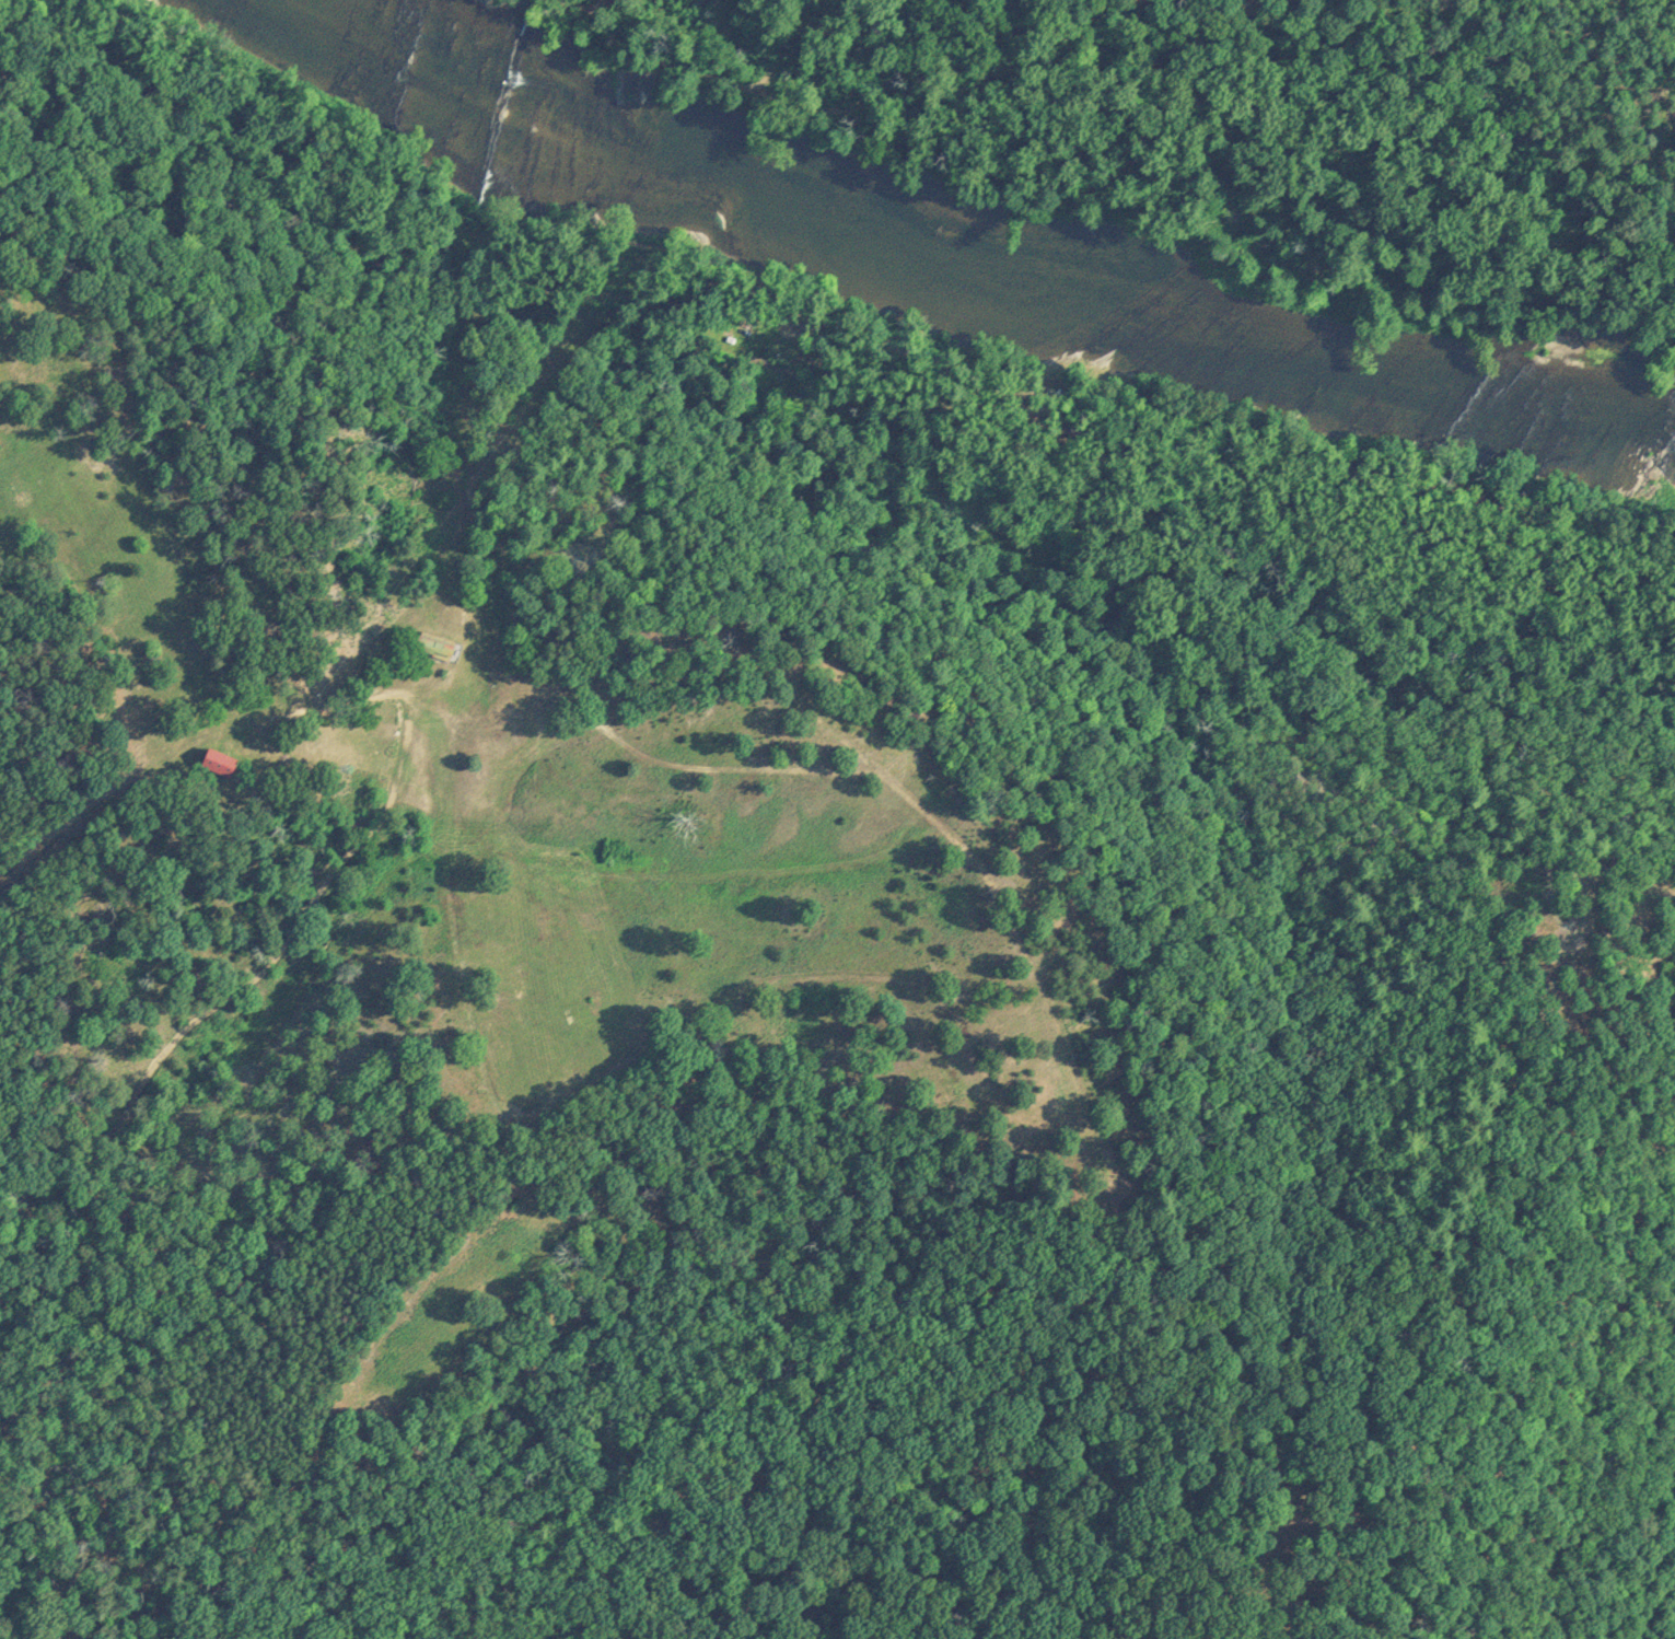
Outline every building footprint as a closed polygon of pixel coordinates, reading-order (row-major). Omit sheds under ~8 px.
[(204,764),(233,779),(243,761),(213,746),(204,764)]
